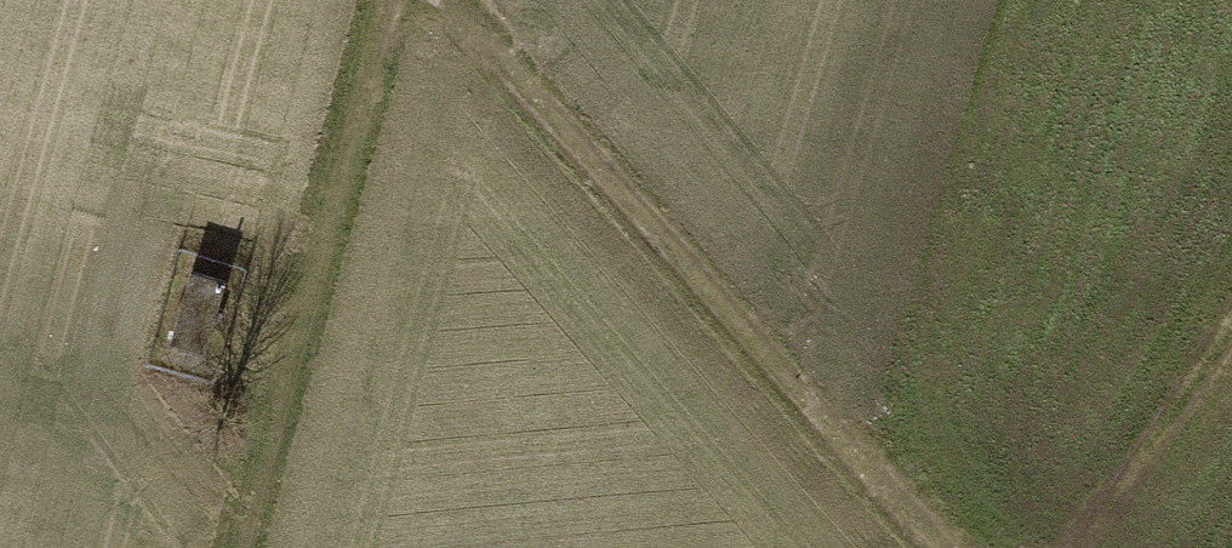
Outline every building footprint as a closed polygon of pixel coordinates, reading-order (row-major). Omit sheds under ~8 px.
[(223,280),(190,271),(170,342),(204,351),(223,280)]
